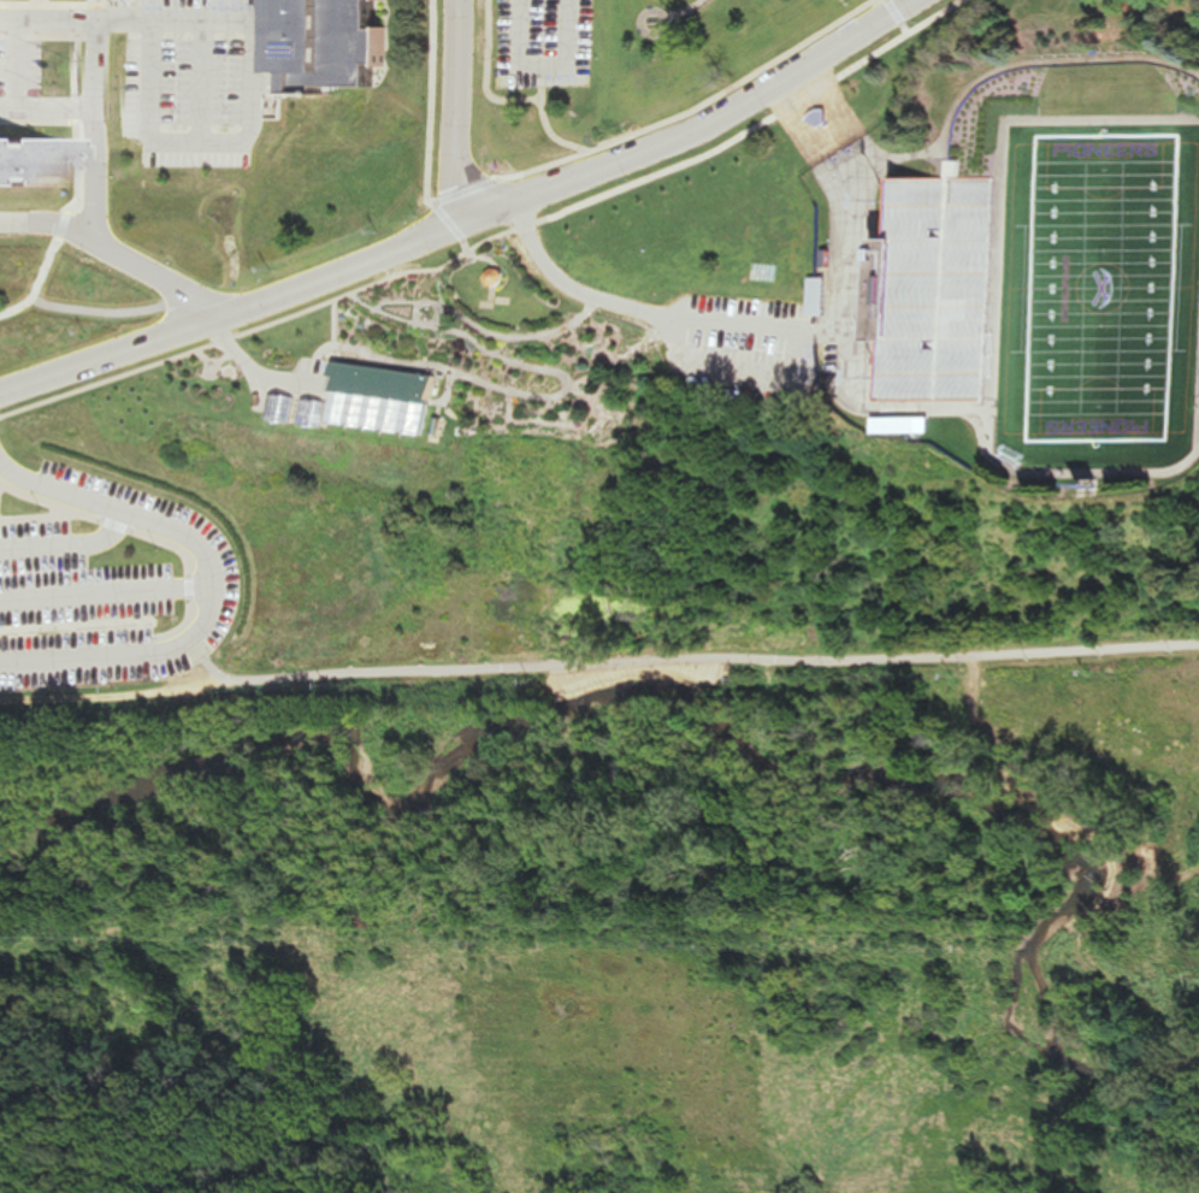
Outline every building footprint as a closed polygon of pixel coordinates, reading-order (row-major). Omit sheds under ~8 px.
[(277,77),(277,0),(391,0),(391,1),(382,1),(380,33),(391,34),(391,69),(380,69),(380,90),(379,91),(332,90),(330,100),(331,102),(305,102),(303,79),(277,77)] [(69,182),(0,182),(0,135),(69,135),(69,164),(69,182)] [(872,392),(875,331),(854,331),(858,232),(881,234),(884,179),(996,184),(987,397),(872,392)] [(319,367),(443,384),(435,441),(311,425),(319,367)]
